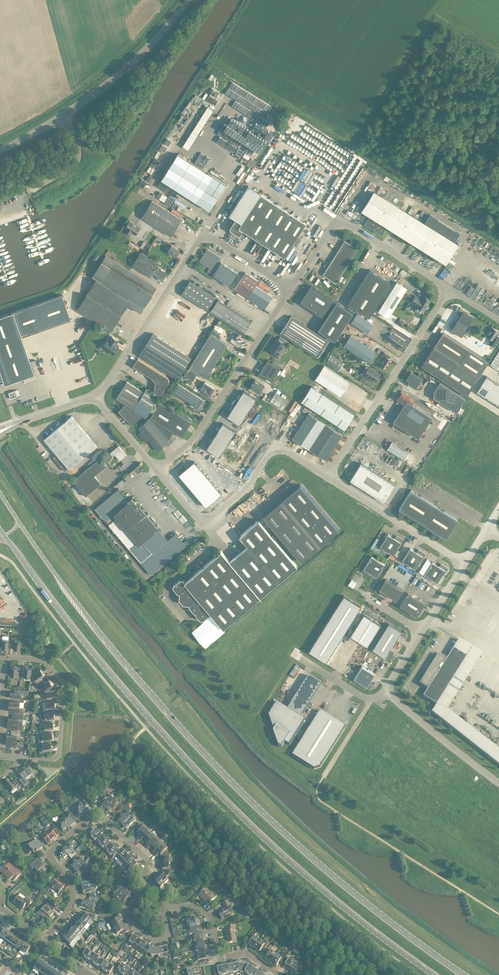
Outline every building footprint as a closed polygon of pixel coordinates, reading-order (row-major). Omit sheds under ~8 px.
[(177,153),(161,179),(203,206),(205,209),(207,208),(209,209),(211,206),(215,204),(214,201),(225,183),(209,173),(177,153)] [(388,177),(384,183),(389,186),(393,180),(388,177)] [(248,185),(229,214),(235,218),(229,227),(230,230),(239,235),(242,230),(284,256),(292,244),(296,246),(302,238),(297,235),(306,222),(260,193),(248,185)] [(429,213),(424,222),(373,190),(361,210),(369,215),(364,224),(381,234),(386,226),(446,263),(458,243),(454,241),(459,232),(429,213)] [(170,235),(181,218),(151,200),(141,217),(170,235)] [(417,211),(414,210),(413,213),(419,216),(422,210),(418,208),(417,211)] [(140,226),(128,218),(123,227),(125,228),(123,231),(130,236),(132,232),(135,234),(140,226)] [(303,228),(307,230),(313,221),(310,218),(303,228)] [(125,241),(136,248),(138,245),(126,239),(125,241)] [(143,240),(139,246),(142,248),(146,251),(150,244),(143,240)] [(357,248),(344,240),(322,274),(335,282),(357,248)] [(179,249),(171,244),(167,251),(175,256),(179,249)] [(101,249),(107,255),(109,252),(103,246),(101,249)] [(208,249),(206,249),(203,254),(203,253),(202,255),(200,259),(200,261),(212,269),(220,257),(215,254),(213,254),(211,253),(211,251),(208,249)] [(415,250),(410,258),(414,260),(419,251),(415,250)] [(161,278),(166,271),(156,265),(157,263),(140,252),(132,265),(149,275),(152,272),(161,278)] [(127,304),(140,312),(156,286),(119,263),(116,262),(105,255),(92,276),(96,279),(77,309),(111,330),(127,304)] [(238,272),(220,261),(212,274),(229,285),(238,272)] [(447,268),(440,266),(437,276),(445,278),(447,268)] [(390,282),(369,269),(347,303),(368,316),(390,282)] [(247,297),(255,284),(258,280),(245,272),(234,289),(247,297)] [(189,280),(181,293),(206,309),(207,308),(210,310),(209,311),(218,317),(226,304),(218,298),(219,297),(215,294),(214,296),(189,280)] [(396,281),(377,311),(388,317),(406,287),(396,281)] [(272,295),(255,284),(247,297),(264,308),(272,295)] [(310,285),(299,302),(324,318),(317,329),(334,340),(352,312),(310,285)] [(488,291),(486,295),(489,296),(488,298),(498,303),(498,297),(488,291)] [(0,315),(0,375),(3,383),(22,377),(24,382),(24,381),(36,377),(38,373),(34,360),(35,359),(34,359),(29,361),(20,336),(69,319),(61,294),(0,315)] [(423,310),(430,300),(423,295),(421,299),(415,295),(411,301),(417,305),(416,306),(423,310)] [(460,315),(457,319),(451,329),(461,335),(472,317),(467,313),(468,312),(460,306),(456,313),(460,315)] [(356,310),(354,312),(367,319),(369,317),(356,310)] [(356,313),(350,322),(367,333),(373,324),(356,313)] [(317,357),(328,340),(290,315),(280,332),(317,357)] [(496,334),(498,331),(492,327),(486,335),(489,337),(488,338),(489,339),(490,340),(488,343),(494,346),(498,338),(498,337),(497,336),(496,334)] [(488,361),(443,332),(434,346),(459,363),(458,365),(477,378),(488,361)] [(191,357),(152,333),(139,354),(177,378),(191,357)] [(205,378),(227,343),(210,333),(188,367),(205,378)] [(404,340),(393,333),(389,340),(399,347),(404,340)] [(233,334),(229,340),(239,347),(242,342),(243,344),(246,340),(237,334),(236,336),(233,334)] [(117,347),(116,347),(114,346),(118,340),(111,335),(109,339),(107,338),(103,346),(105,347),(104,349),(104,350),(108,353),(109,352),(112,354),(117,347)] [(343,345),(368,361),(375,351),(350,335),(343,345)] [(276,337),(269,349),(277,354),(284,344),(285,345),(288,341),(280,336),(278,338),(276,337)] [(467,395),(477,378),(458,365),(459,363),(434,346),(421,365),(467,395)] [(380,364),(385,368),(391,359),(388,358),(390,355),(384,352),(381,356),(384,358),(380,364)] [(343,361),(331,353),(326,362),(338,370),(343,361)] [(160,395),(169,381),(168,377),(137,357),(132,365),(151,377),(155,382),(154,388),(152,390),(160,395)] [(280,368),(267,359),(259,372),(271,380),(280,368)] [(323,365),(315,378),(340,395),(349,381),(323,365)] [(379,373),(369,366),(364,373),(375,380),(379,373)] [(192,380),(196,373),(188,368),(184,374),(192,380)] [(411,371),(406,378),(410,380),(408,382),(415,387),(419,381),(423,383),(427,377),(423,374),(422,375),(418,372),(416,375),(411,371)] [(486,375),(481,383),(489,388),(494,380),(486,375)] [(264,385),(255,378),(249,387),(259,393),(264,385)] [(493,390),(497,382),(494,380),(489,388),(493,390)] [(145,417),(159,396),(146,388),(143,392),(126,381),(116,398),(124,403),(121,407),(118,410),(125,418),(132,425),(143,415),(145,417)] [(195,385),(193,388),(196,391),(204,396),(204,395),(206,392),(210,394),(214,387),(204,381),(200,388),(199,387),(195,385)] [(434,390),(434,398),(457,412),(466,398),(439,381),(434,390)] [(172,391),(195,406),(193,408),(193,410),(197,412),(199,412),(200,411),(200,410),(202,407),(202,405),(201,405),(204,400),(177,383),(172,391)] [(489,388),(481,383),(476,390),(484,395),(489,388)] [(311,385),(301,400),(344,428),(354,413),(311,385)] [(484,395),(488,398),(493,390),(489,388),(484,395)] [(10,398),(16,396),(14,390),(8,392),(10,398)] [(243,390),(226,415),(239,424),(256,398),(243,390)] [(496,392),(493,390),(488,398),(492,400),(496,392)] [(287,400),(275,392),(269,400),(282,408),(287,400)] [(413,402),(401,393),(397,398),(404,403),(392,421),(394,422),(392,426),(404,433),(406,429),(418,437),(431,416),(412,403),(413,402)] [(275,411),(258,400),(218,461),(235,472),(275,411)] [(160,401),(149,417),(168,439),(173,431),(181,436),(191,421),(160,401)] [(308,448),(325,423),(308,412),(292,437),(308,448)] [(43,438),(57,454),(53,457),(64,470),(68,467),(69,468),(96,445),(71,415),(43,438)] [(149,417),(138,427),(141,430),(138,433),(144,441),(147,438),(157,450),(169,440),(168,439),(149,417)] [(222,422),(206,448),(218,456),(235,430),(222,422)] [(325,423),(308,448),(325,459),(342,434),(325,423)] [(391,441),(387,448),(404,459),(408,452),(391,441)] [(126,454),(118,445),(110,452),(112,455),(114,454),(119,460),(126,454)] [(100,483),(94,475),(105,465),(99,457),(72,480),(85,495),(100,483)] [(209,506),(224,493),(197,461),(182,474),(209,506)] [(360,462),(349,479),(383,501),(394,483),(360,462)] [(172,585),(172,587),(177,592),(179,593),(178,599),(183,603),(189,604),(188,606),(193,611),(195,612),(195,613),(200,619),(202,619),(210,613),(223,628),(226,625),(231,620),(260,597),(260,596),(267,591),(271,587),(297,565),(274,538),(279,534),(301,561),(338,530),(299,484),(297,485),(262,515),(275,530),(270,534),(258,519),(239,535),(247,545),(229,560),(220,549),(220,550),(193,574),(184,581),(182,579),(180,578),(172,585)] [(104,499),(94,507),(108,523),(140,562),(151,574),(185,545),(175,532),(167,539),(158,527),(150,518),(151,517),(148,513),(144,508),(132,494),(127,498),(118,487),(104,499)] [(410,489),(398,508),(445,538),(457,519),(410,489)] [(394,538),(387,533),(379,546),(392,554),(397,545),(398,546),(402,539),(396,535),(394,538)] [(410,547),(402,560),(414,568),(420,560),(425,553),(418,549),(417,552),(410,547)] [(365,563),(361,570),(373,578),(374,575),(376,576),(384,563),(371,555),(366,564),(365,563)] [(424,574),(431,562),(426,559),(418,571),(424,574)] [(424,574),(437,582),(442,573),(443,574),(447,567),(441,563),(439,566),(432,561),(424,574)] [(415,576),(409,583),(410,584),(406,588),(410,592),(420,582),(415,576)] [(379,588),(396,599),(402,589),(385,578),(379,588)] [(399,605),(416,616),(424,603),(407,592),(399,605)] [(308,650),(326,661),(361,606),(343,594),(308,650)] [(380,624),(363,613),(350,634),(367,645),(380,624)] [(385,656),(401,631),(388,623),(372,648),(385,656)] [(19,649),(18,649),(19,640),(13,640),(14,637),(10,637),(10,645),(13,646),(13,648),(12,648),(12,649),(19,649)] [(437,656),(419,684),(428,689),(423,697),(436,705),(466,657),(453,649),(447,659),(443,657),(443,656),(438,653),(436,656),(437,656)] [(10,674),(14,674),(14,678),(19,679),(20,671),(17,671),(17,666),(11,665),(10,674)] [(374,673),(361,665),(353,678),(362,683),(361,684),(368,688),(373,681),(370,679),(374,673)] [(31,667),(24,666),(24,671),(21,671),(20,679),(23,679),(24,675),(30,676),(31,667)] [(39,669),(38,669),(37,670),(37,671),(33,674),(35,677),(33,679),(36,684),(42,679),(40,676),(44,673),(40,668),(39,669)] [(268,715),(273,731),(273,732),(278,745),(281,748),(284,743),(289,745),(304,720),(300,717),(321,684),(308,675),(287,709),(280,705),(276,702),(268,715)] [(45,682),(43,680),(36,685),(39,689),(43,686),(46,689),(53,683),(48,679),(45,682)] [(20,698),(20,692),(21,692),(21,693),(27,693),(27,690),(21,689),(14,689),(14,692),(9,691),(9,697),(16,697),(20,698)] [(56,695),(56,694),(56,692),(55,692),(55,689),(46,690),(47,694),(43,695),(44,700),(51,699),(51,696),(56,695)] [(16,697),(15,700),(9,700),(8,705),(19,706),(19,701),(24,701),(24,698),(20,698),(16,697)] [(50,706),(55,706),(55,705),(55,704),(55,703),(54,702),(54,699),(45,701),(46,707),(42,708),(43,710),(50,709),(50,706)] [(8,705),(8,711),(15,711),(14,714),(23,715),(23,711),(21,711),(22,709),(19,709),(19,706),(8,705)] [(53,710),(41,712),(42,721),(49,720),(49,717),(54,716),(54,715),(54,713),(53,712),(53,710)] [(313,769),(320,767),(345,727),(320,710),(291,755),(313,769)] [(7,722),(22,723),(23,715),(14,714),(14,717),(7,717),(7,722)] [(44,725),(40,726),(41,732),(49,730),(48,727),(53,727),(53,726),(53,725),(53,724),(53,723),(52,720),(43,722),(44,725)] [(6,727),(13,728),(13,731),(20,732),(20,729),(22,729),(22,723),(7,722),(6,727)] [(13,731),(12,734),(6,734),(5,739),(16,740),(17,735),(20,735),(20,732),(13,731)] [(43,735),(39,736),(40,742),(48,741),(47,738),(52,737),(53,736),(52,734),(52,733),(51,731),(42,732),(43,735)] [(5,739),(5,744),(11,745),(11,748),(19,749),(19,745),(16,745),(16,740),(5,739)] [(42,746),(38,746),(39,752),(47,751),(46,748),(51,748),(51,747),(52,746),(51,745),(51,744),(50,741),(42,743),(42,746)] [(32,771),(26,765),(20,770),(20,769),(16,772),(21,778),(18,781),(24,787),(27,784),(23,780),(30,774),(29,773),(32,771)] [(16,789),(19,787),(13,780),(10,782),(9,781),(3,785),(10,793),(15,789),(16,789)] [(105,809),(113,800),(112,799),(112,796),(109,796),(108,795),(107,796),(104,793),(100,797),(104,800),(100,804),(101,805),(101,808),(104,808),(105,809)] [(71,809),(78,817),(86,810),(82,806),(83,805),(85,807),(87,805),(83,799),(71,809)] [(113,800),(105,809),(106,810),(106,813),(109,813),(110,814),(113,810),(117,813),(120,809),(117,806),(118,805),(117,804),(117,801),(114,801),(113,800)] [(120,824),(121,825),(130,816),(129,815),(129,812),(126,812),(125,811),(124,812),(120,809),(117,813),(120,816),(116,820),(117,821),(118,824),(120,824)] [(67,814),(56,823),(63,831),(69,825),(70,826),(74,822),(67,814)] [(130,816),(121,825),(122,826),(122,829),(125,828),(126,829),(130,826),(133,829),(137,825),(134,822),(135,821),(134,820),(134,817),(131,817),(130,816)] [(138,839),(147,830),(143,826),(137,833),(139,835),(136,838),(138,839)] [(41,836),(48,845),(56,838),(55,837),(58,835),(52,827),(49,830),(46,833),(45,832),(41,836)] [(102,830),(100,828),(97,831),(95,829),(88,836),(92,840),(102,830)] [(102,830),(92,840),(96,844),(103,837),(101,835),(103,832),(102,830)] [(145,840),(151,833),(147,830),(138,839),(140,841),(142,838),(145,840)] [(151,833),(145,840),(147,842),(144,845),(146,847),(155,837),(151,833)] [(103,837),(96,844),(100,848),(109,838),(108,836),(105,839),(103,837)] [(155,837),(146,847),(148,849),(150,846),(152,848),(159,841),(155,837)] [(111,840),(109,838),(100,848),(104,851),(111,844),(109,842),(111,840)] [(36,839),(24,849),(28,854),(32,851),(34,854),(42,847),(36,839)] [(163,844),(159,841),(152,848),(154,850),(152,853),(154,854),(163,844)] [(111,844),(104,851),(108,855),(117,845),(115,843),(113,846),(111,844)] [(162,857),(168,854),(165,851),(167,848),(163,844),(154,854),(155,856),(158,853),(162,857)] [(71,859),(75,855),(72,851),(73,850),(72,849),(72,846),(69,846),(69,845),(68,845),(65,848),(59,853),(60,854),(60,857),(63,857),(64,858),(67,855),(71,859)] [(117,845),(108,855),(112,859),(114,856),(118,852),(116,850),(119,847),(117,845)] [(114,856),(118,860),(128,850),(126,848),(123,851),(121,849),(118,852),(114,856)] [(118,860),(122,863),(129,856),(127,855),(130,852),(128,850),(118,860)] [(158,864),(172,864),(172,858),(168,859),(168,854),(162,857),(162,862),(158,862),(158,864)] [(74,871),(83,863),(82,862),(83,859),(80,859),(79,858),(78,859),(75,855),(71,859),(74,862),(70,865),(70,867),(70,869),(73,870),(74,871)] [(126,867),(135,857),(134,856),(131,858),(129,856),(122,863),(126,867)] [(137,859),(135,857),(126,867),(130,871),(137,864),(135,862),(137,859)] [(38,858),(29,866),(33,870),(34,869),(40,875),(46,870),(41,865),(43,863),(38,858)] [(3,869),(0,867),(0,871),(2,874),(9,881),(12,878),(14,880),(21,873),(16,869),(15,870),(9,863),(3,869)] [(82,873),(85,876),(90,873),(86,869),(87,868),(87,867),(87,864),(84,864),(83,863),(74,871),(75,872),(74,874),(77,875),(78,876),(82,873)] [(162,867),(162,872),(169,874),(169,870),(172,870),(172,864),(158,864),(158,867),(162,867)] [(169,874),(162,872),(158,875),(156,873),(154,874),(164,884),(167,880),(165,878),(169,874)] [(89,897),(95,897),(94,892),(95,892),(95,890),(96,888),(94,886),(93,884),(95,882),(93,880),(92,879),(91,879),(90,873),(85,876),(85,880),(80,881),(81,882),(79,885),(81,886),(82,889),(80,891),(83,893),(83,894),(88,893),(89,897)] [(164,884),(154,874),(152,876),(155,879),(153,881),(160,888),(164,884)] [(47,889),(51,892),(52,890),(60,896),(64,891),(62,889),(64,887),(54,879),(52,882),(47,889)] [(117,890),(117,891),(127,898),(127,897),(130,896),(130,894),(130,892),(126,890),(129,885),(124,882),(121,886),(120,886),(120,887),(117,888),(117,890)] [(170,891),(170,890),(168,888),(163,893),(161,895),(163,898),(170,891)] [(205,889),(198,895),(208,905),(215,897),(210,892),(210,893),(205,889)] [(119,901),(123,904),(124,902),(127,902),(126,899),(127,898),(117,891),(116,892),(113,893),(114,896),(113,897),(114,898),(111,901),(116,905),(119,901)] [(32,902),(20,893),(13,902),(22,909),(25,905),(28,907),(32,902)] [(92,910),(93,908),(95,907),(94,904),(94,903),(97,902),(98,898),(95,898),(95,897),(89,897),(88,901),(83,900),(82,901),(80,902),(81,905),(81,906),(92,910)] [(228,904),(228,903),(227,901),(222,903),(224,908),(218,911),(222,919),(233,913),(228,904)] [(49,918),(54,913),(52,911),(54,908),(47,902),(40,911),(42,912),(39,915),(45,919),(47,916),(49,918)] [(77,915),(87,924),(91,920),(83,913),(81,916),(78,913),(77,915)] [(111,930),(114,928),(122,924),(120,921),(124,919),(121,914),(113,918),(114,921),(108,924),(111,930)] [(77,915),(75,917),(78,920),(76,922),(84,928),(87,924),(77,915)] [(84,928),(76,922),(74,924),(71,921),(70,923),(80,932),(84,928)] [(69,930),(77,936),(80,932),(70,923),(68,925),(71,928),(69,930)] [(122,924),(114,928),(117,934),(120,932),(121,935),(130,931),(127,925),(123,927),(122,924)] [(225,931),(227,943),(235,941),(233,930),(235,929),(234,925),(226,926),(227,931),(225,931)] [(8,933),(3,930),(3,929),(0,934),(0,938),(1,937),(4,940),(8,933)] [(67,932),(64,930),(63,932),(73,941),(77,936),(69,930),(67,932)] [(254,948),(259,940),(253,937),(256,933),(253,931),(249,937),(252,939),(248,944),(254,948)] [(73,941),(63,932),(61,934),(64,936),(62,938),(70,945),(73,941)] [(9,943),(14,937),(8,933),(4,940),(3,942),(5,943),(6,941),(9,943)] [(132,946),(140,935),(138,933),(136,937),(133,935),(128,943),(132,946)] [(137,949),(142,941),(140,939),(142,936),(140,935),(132,946),(137,949)] [(15,947),(19,940),(14,937),(9,943),(15,947)] [(141,952),(149,941),(147,939),(144,943),(142,941),(137,949),(141,952)] [(20,950),(24,944),(19,940),(15,947),(20,950)] [(264,944),(259,940),(254,948),(259,952),(262,947),(265,948),(269,942),(266,940),(264,944)] [(147,953),(151,947),(149,946),(151,942),(149,941),(141,952),(146,955),(147,953)] [(160,944),(163,957),(169,956),(167,946),(164,947),(163,943),(160,944)] [(29,947),(24,944),(20,950),(25,954),(30,947),(29,947)] [(271,962),(276,954),(273,953),(274,951),(272,949),(273,947),(270,945),(266,951),(269,953),(265,958),(271,962)] [(157,955),(156,949),(154,949),(151,947),(147,953),(150,955),(151,957),(157,955)] [(85,961),(91,952),(86,949),(80,958),(85,961)] [(95,955),(91,952),(85,961),(89,964),(95,955)] [(276,954),(271,962),(276,965),(279,960),(282,962),(287,955),(283,952),(281,955),(282,956),(281,958),(276,954)] [(206,956),(205,954),(196,956),(197,961),(198,961),(199,963),(207,962),(206,959),(210,958),(210,956),(206,956)] [(100,958),(95,955),(89,964),(94,967),(100,958)] [(288,958),(283,967),(288,970),(295,958),(293,957),(291,960),(288,958)] [(104,961),(100,958),(94,967),(98,970),(104,961)] [(292,973),(298,965),(295,963),(297,960),(295,958),(288,970),(292,973)] [(235,964),(234,960),(232,960),(235,974),(240,973),(243,973),(248,966),(244,963),(238,964),(238,963),(235,964)] [(44,964),(39,961),(34,968),(39,972),(44,964)] [(104,961),(98,970),(103,973),(109,964),(104,961)] [(248,966),(243,973),(246,974),(248,974),(255,965),(253,963),(251,967),(248,965),(248,966)] [(292,973),(295,974),(297,974),(304,964),(302,963),(300,966),(298,965),(292,973)] [(39,972),(44,974),(49,968),(44,964),(39,972)] [(109,964),(103,973),(106,974),(108,974),(113,967),(109,964)] [(120,974),(126,967),(121,964),(116,972),(120,974)] [(297,974),(304,974),(307,971),(304,969),(306,966),(304,964),(297,974)] [(248,974),(255,974),(257,971),(255,969),(257,966),(255,965),(248,974)]
